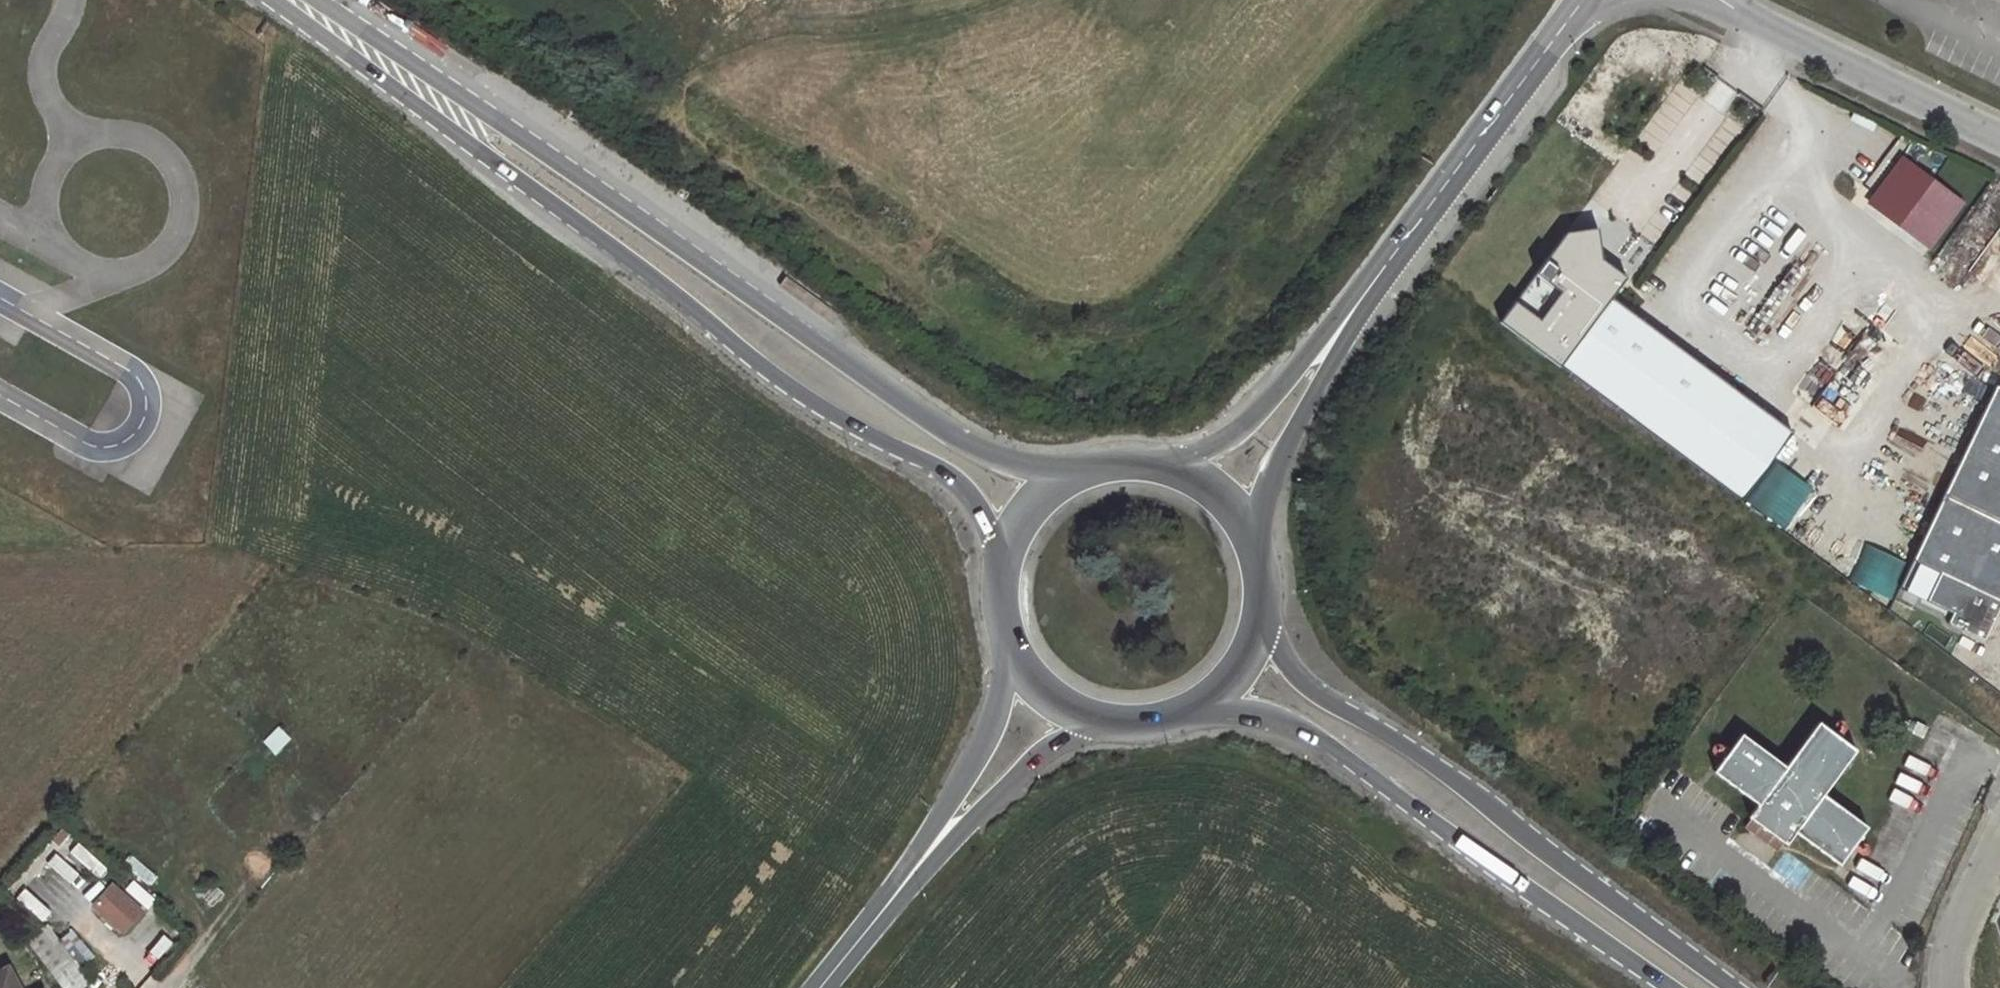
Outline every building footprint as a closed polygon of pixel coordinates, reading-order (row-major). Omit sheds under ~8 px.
[(1968,203),(1901,152),(1865,201),(1930,251),(1968,203)] [(1503,322),(1562,365),(1613,299),(1626,276),(1604,258),(1599,229),(1568,231),(1503,322)] [(1794,432),(1613,299),(1562,365),(1741,498),(1794,432)] [(1997,385),(1902,586),(1955,610),(1951,621),(1987,638),(1999,610),(1999,386),(1997,385)] [(1744,504),(1784,529),(1811,486),(1771,461),(1744,504)] [(1890,599),(1905,560),(1865,544),(1849,583),(1890,599)] [(1899,596),(1893,612),(1911,618),(1916,602),(1899,596)] [(1927,623),(1921,636),(1945,648),(1951,635),(1927,623)] [(261,741),(275,755),(291,739),(278,725),(261,741)] [(1854,754),(1819,728),(1787,768),(1745,735),(1714,773),(1758,806),(1749,819),(1784,845),(1793,831),(1840,866),(1867,830),(1821,794),(1854,754)] [(138,916),(70,851),(52,872),(121,935),(138,916)] [(146,909),(155,899),(133,880),(124,890),(146,909)] [(72,929),(58,939),(48,926),(28,941),(41,959),(62,943),(79,966),(92,957),(72,929)] [(157,958),(174,942),(166,934),(150,950),(157,958)] [(9,972),(0,976),(0,987),(16,987),(9,972)]
